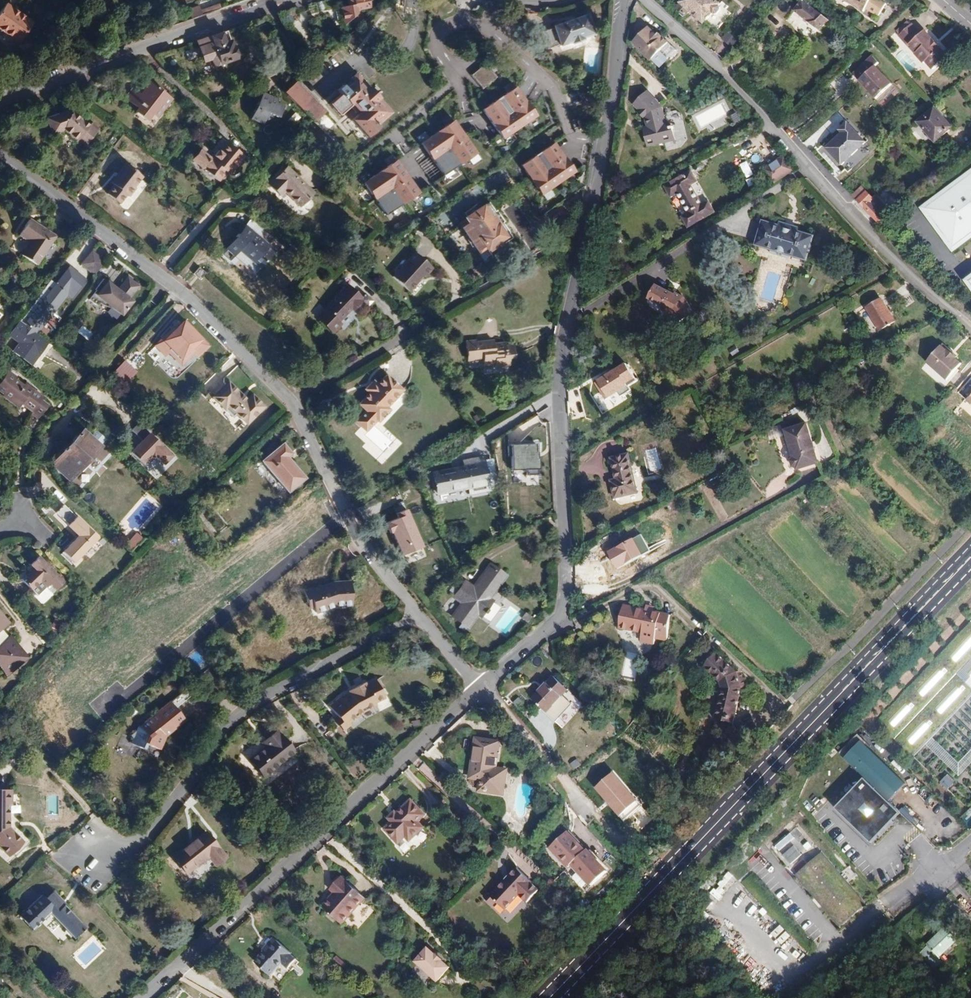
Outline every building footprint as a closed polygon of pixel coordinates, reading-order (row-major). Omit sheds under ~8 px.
[(359,3),(370,0),(351,0),(343,2),(347,21),(360,8),(359,3)] [(671,5),(679,12),(682,9),(692,18),(694,17),(708,30),(724,13),(710,0),(675,0),(671,5)] [(828,17),(805,0),(802,0),(791,15),(816,33),(828,17)] [(866,9),(868,6),(882,13),(888,0),(847,0),(866,9)] [(35,20),(7,2),(0,14),(0,26),(22,40),(35,20)] [(555,46),(567,42),(567,43),(577,40),(577,38),(588,34),(581,14),(549,26),(550,26),(535,31),(542,49),(555,45),(555,46)] [(953,47),(946,39),(943,42),(934,31),(936,29),(930,23),(926,26),(916,16),(904,28),(914,38),(915,36),(921,43),(919,44),(929,54),(930,53),(938,62),(953,47)] [(649,56),(666,41),(660,35),(658,37),(646,25),(630,39),(642,52),(644,50),(649,56)] [(238,52),(229,28),(201,39),(207,56),(214,54),(216,61),(238,52)] [(946,39),(936,29),(934,31),(943,42),(946,39)] [(740,48),(749,36),(744,32),(734,43),(740,48)] [(894,82),(877,63),(880,60),(874,53),(857,69),(862,75),(860,77),(877,96),(894,82)] [(482,89),(496,77),(483,64),(470,76),(482,89)] [(371,86),(360,72),(355,76),(358,80),(359,79),(367,89),(371,86)] [(150,111),(166,93),(158,86),(159,85),(155,81),(153,83),(144,76),(135,87),(129,83),(121,93),(132,102),(130,105),(141,114),(145,107),(150,111)] [(121,93),(129,83),(125,79),(117,89),(121,93)] [(381,98),(371,86),(367,89),(359,79),(358,80),(331,102),(340,113),(353,102),(355,104),(353,106),(358,112),(360,110),(361,112),(353,119),(368,136),(380,127),(378,125),(375,121),(386,112),(377,101),(381,98)] [(325,109),(296,80),(285,90),(315,120),(325,109)] [(655,113),(655,96),(639,80),(626,92),(631,98),(630,100),(634,104),(638,104),(638,117),(635,117),(635,133),(643,133),(643,137),(662,136),(662,117),(655,117),(655,113)] [(536,118),(514,87),(482,110),(503,141),(536,118)] [(280,98),(265,91),(264,94),(278,101),(280,98)] [(280,116),(286,105),(278,101),(264,94),(252,117),(265,123),(271,111),(280,116)] [(393,113),(381,98),(377,101),(386,112),(375,121),(378,125),(393,113)] [(935,139),(953,125),(936,104),(918,118),(935,139)] [(80,136),(89,124),(72,111),(71,113),(68,110),(47,118),(53,133),(65,129),(70,133),(69,134),(77,140),(80,136)] [(475,153),(452,119),(416,144),(445,186),(464,173),(458,165),(475,153)] [(867,143),(848,123),(823,146),(842,167),(867,143)] [(88,143),(97,130),(89,124),(80,136),(88,143)] [(576,173),(554,143),(520,167),(542,197),(576,173)] [(209,155),(202,164),(208,169),(207,170),(220,182),(229,173),(235,165),(240,170),(248,160),(232,145),(225,154),(223,152),(218,157),(221,159),(218,163),(215,161),(209,155)] [(202,164),(209,155),(203,150),(196,158),(202,164)] [(770,176),(789,164),(782,152),(762,164),(770,176)] [(419,192),(396,161),(365,184),(387,215),(419,192)] [(135,188),(142,178),(125,165),(110,184),(114,187),(107,196),(120,206),(127,196),(129,198),(136,189),(135,188)] [(235,165),(229,173),(234,177),(240,170),(235,165)] [(287,166),(269,185),(281,197),(285,193),(300,208),(314,193),(287,166)] [(702,202),(691,182),(696,179),(690,167),(663,182),(670,194),(676,190),(687,210),(681,213),(687,223),(713,209),(708,199),(702,202)] [(970,233),(970,170),(923,205),(951,247),(970,233)] [(859,199),(868,189),(866,187),(857,196),(859,199)] [(893,212),(878,196),(876,197),(873,194),(868,189),(859,199),(880,221),(893,212)] [(507,234),(497,221),(500,220),(491,208),(488,210),(483,203),(474,211),(470,207),(458,217),(461,221),(454,227),(476,255),(482,250),(489,258),(501,248),(500,247),(513,236),(509,232),(507,234)] [(32,262),(52,234),(28,217),(18,231),(28,240),(19,252),(32,262)] [(809,256),(816,233),(801,228),(802,225),(783,219),(782,222),(765,217),(758,240),(775,245),(794,252),(809,256)] [(276,255),(261,240),(269,232),(256,219),(223,251),(232,260),(244,248),(248,252),(246,253),(261,269),(276,255)] [(794,252),(775,245),(773,250),(792,256),(794,252)] [(104,260),(91,250),(80,265),(94,274),(104,260)] [(428,282),(436,272),(418,256),(396,280),(412,295),(426,280),(428,282)] [(30,330),(60,292),(65,296),(79,279),(67,270),(69,267),(61,260),(13,320),(29,332),(30,330)] [(200,276),(205,269),(198,263),(192,269),(200,276)] [(139,287),(127,277),(117,290),(105,281),(93,296),(122,318),(133,303),(129,300),(139,287)] [(693,313),(684,297),(685,297),(676,291),(674,294),(656,283),(648,294),(662,304),(660,307),(671,314),(676,323),(693,313)] [(356,312),(364,304),(370,310),(376,303),(367,295),(364,299),(351,287),(328,310),(333,314),(324,323),(336,335),(344,326),(341,322),(354,310),(356,312)] [(883,329),(899,320),(886,295),(870,304),(883,329)] [(324,323),(333,314),(328,310),(319,319),(324,323)] [(13,320),(0,337),(0,339),(4,342),(8,337),(31,355),(42,342),(36,338),(29,332),(13,320)] [(81,324),(76,331),(89,341),(94,335),(81,324)] [(194,347),(186,340),(189,338),(177,328),(175,330),(169,324),(162,332),(160,330),(151,340),(153,342),(146,349),(155,357),(159,352),(171,364),(183,351),(187,355),(194,347)] [(518,353),(517,341),(510,342),(510,338),(499,339),(493,340),(493,337),(481,338),(480,336),(470,338),(472,355),(480,354),(480,356),(488,355),(488,359),(498,358),(498,361),(499,364),(514,362),(513,354),(518,353)] [(959,365),(953,359),(954,358),(945,351),(946,350),(940,344),(924,363),(944,381),(959,365)] [(955,357),(946,350),(945,351),(954,358),(955,357)] [(634,379),(625,364),(596,381),(608,400),(628,388),(626,385),(634,379)] [(23,387),(21,390),(7,378),(9,376),(1,369),(0,370),(0,395),(3,398),(2,400),(10,407),(13,403),(24,412),(23,414),(29,418),(39,405),(34,400),(36,397),(23,387)] [(374,410),(392,394),(376,377),(367,385),(366,384),(358,392),(358,393),(347,403),(353,409),(342,419),(351,430),(362,420),(365,424),(377,413),(374,410)] [(262,405),(249,394),(245,398),(226,381),(211,396),(223,407),(226,404),(246,422),(262,405)] [(358,392),(366,384),(363,381),(354,389),(358,392)] [(69,485),(104,443),(93,434),(99,426),(91,420),(51,470),(69,485)] [(511,484),(539,483),(537,442),(534,442),(533,425),(509,426),(511,484)] [(799,473),(826,465),(815,428),(788,436),(799,473)] [(170,456),(147,432),(127,452),(142,467),(152,457),(160,466),(170,456)] [(304,476),(287,455),(291,451),(282,441),(260,459),(288,491),(304,476)] [(497,484),(490,449),(470,453),(471,460),(441,465),(444,486),(475,480),(476,488),(497,484)] [(626,499),(619,460),(602,463),(606,488),(603,489),(605,503),(626,499)] [(67,524),(74,515),(62,505),(55,513),(67,524)] [(401,555),(422,547),(408,509),(396,513),(398,518),(388,521),(401,555)] [(77,517),(66,527),(76,537),(60,553),(72,566),(99,539),(77,517)] [(661,538),(654,527),(631,542),(627,537),(606,547),(616,568),(630,562),(628,559),(634,556),(637,561),(649,555),(645,548),(661,538)] [(134,534),(130,542),(136,546),(140,537),(134,534)] [(63,586),(38,559),(30,568),(33,572),(21,583),(32,594),(40,586),(45,592),(49,588),(54,594),(63,586)] [(485,616),(495,602),(490,598),(507,574),(493,564),(476,588),(469,583),(458,598),(466,604),(456,617),(469,627),(480,613),(485,616)] [(353,604),(351,581),(336,582),(315,589),(314,586),(306,589),(309,602),(313,601),(316,611),(337,605),(353,604)] [(671,611),(626,602),(622,625),(645,630),(643,638),(658,641),(659,636),(666,637),(671,611)] [(970,621),(874,721),(911,757),(970,694),(970,622),(970,621)] [(19,664),(3,643),(0,645),(0,679),(19,664)] [(737,668),(717,649),(706,661),(722,677),(725,685),(718,716),(734,719),(743,685),(737,668)] [(557,675),(533,695),(547,711),(570,691),(557,675)] [(367,712),(380,705),(379,703),(387,699),(375,678),(366,683),(364,680),(356,685),(357,687),(349,692),(342,698),(340,696),(329,705),(339,717),(344,713),(352,724),(367,712)] [(179,724),(195,711),(186,700),(182,695),(152,719),(155,726),(161,728),(158,737),(174,741),(179,724)] [(355,728),(352,724),(344,713),(339,717),(337,719),(348,733),(355,728)] [(158,737),(161,728),(155,726),(153,735),(158,737)] [(499,736),(478,731),(470,764),(482,767),(479,781),(501,786),(506,764),(494,761),(499,736)] [(264,781),(297,754),(279,732),(264,744),(266,749),(250,762),(264,781)] [(906,782),(858,740),(842,758),(864,777),(889,802),(906,782)] [(939,782),(946,790),(954,782),(946,774),(939,782)] [(889,802),(864,777),(835,807),(871,842),(900,812),(889,802)] [(10,803),(12,803),(11,787),(0,787),(0,844),(11,856),(26,841),(11,825),(10,803)] [(424,824),(419,819),(425,813),(411,797),(396,811),(399,814),(393,819),(384,827),(398,842),(407,834),(410,838),(424,824)] [(907,806),(901,809),(909,823),(914,819),(907,806)] [(393,819),(399,814),(396,811),(395,810),(389,815),(393,819)] [(782,827),(786,833),(797,826),(793,820),(782,827)] [(588,848),(568,829),(549,847),(569,866),(572,864),(588,848)] [(808,838),(803,840),(799,831),(776,841),(785,862),(813,850),(808,838)] [(191,878),(211,861),(218,869),(230,859),(209,835),(177,862),(191,878)] [(406,837),(398,844),(404,850),(411,844),(406,837)] [(608,868),(588,848),(572,864),(592,884),(608,868)] [(867,903),(821,852),(794,876),(839,925),(867,903)] [(503,910),(519,893),(529,902),(539,891),(515,868),(489,896),(493,901),(503,910)] [(717,884),(726,891),(737,878),(728,871),(717,884)] [(367,898),(342,875),(333,884),(338,888),(335,892),(323,906),(343,924),(367,898)] [(493,901),(489,896),(485,893),(481,898),(489,905),(493,901)] [(38,937),(55,920),(79,943),(91,931),(55,896),(48,903),(45,900),(23,922),(38,937)] [(938,925),(921,942),(923,943),(919,948),(927,956),(931,951),(933,953),(949,936),(938,925)] [(264,953),(276,941),(273,938),(261,951),(263,952),(264,953)] [(299,964),(290,956),(291,954),(276,941),(264,953),(263,952),(254,961),(280,985),(299,964)] [(438,956),(429,948),(417,962),(440,983),(452,969),(444,962),(446,960),(439,955),(438,956)]
